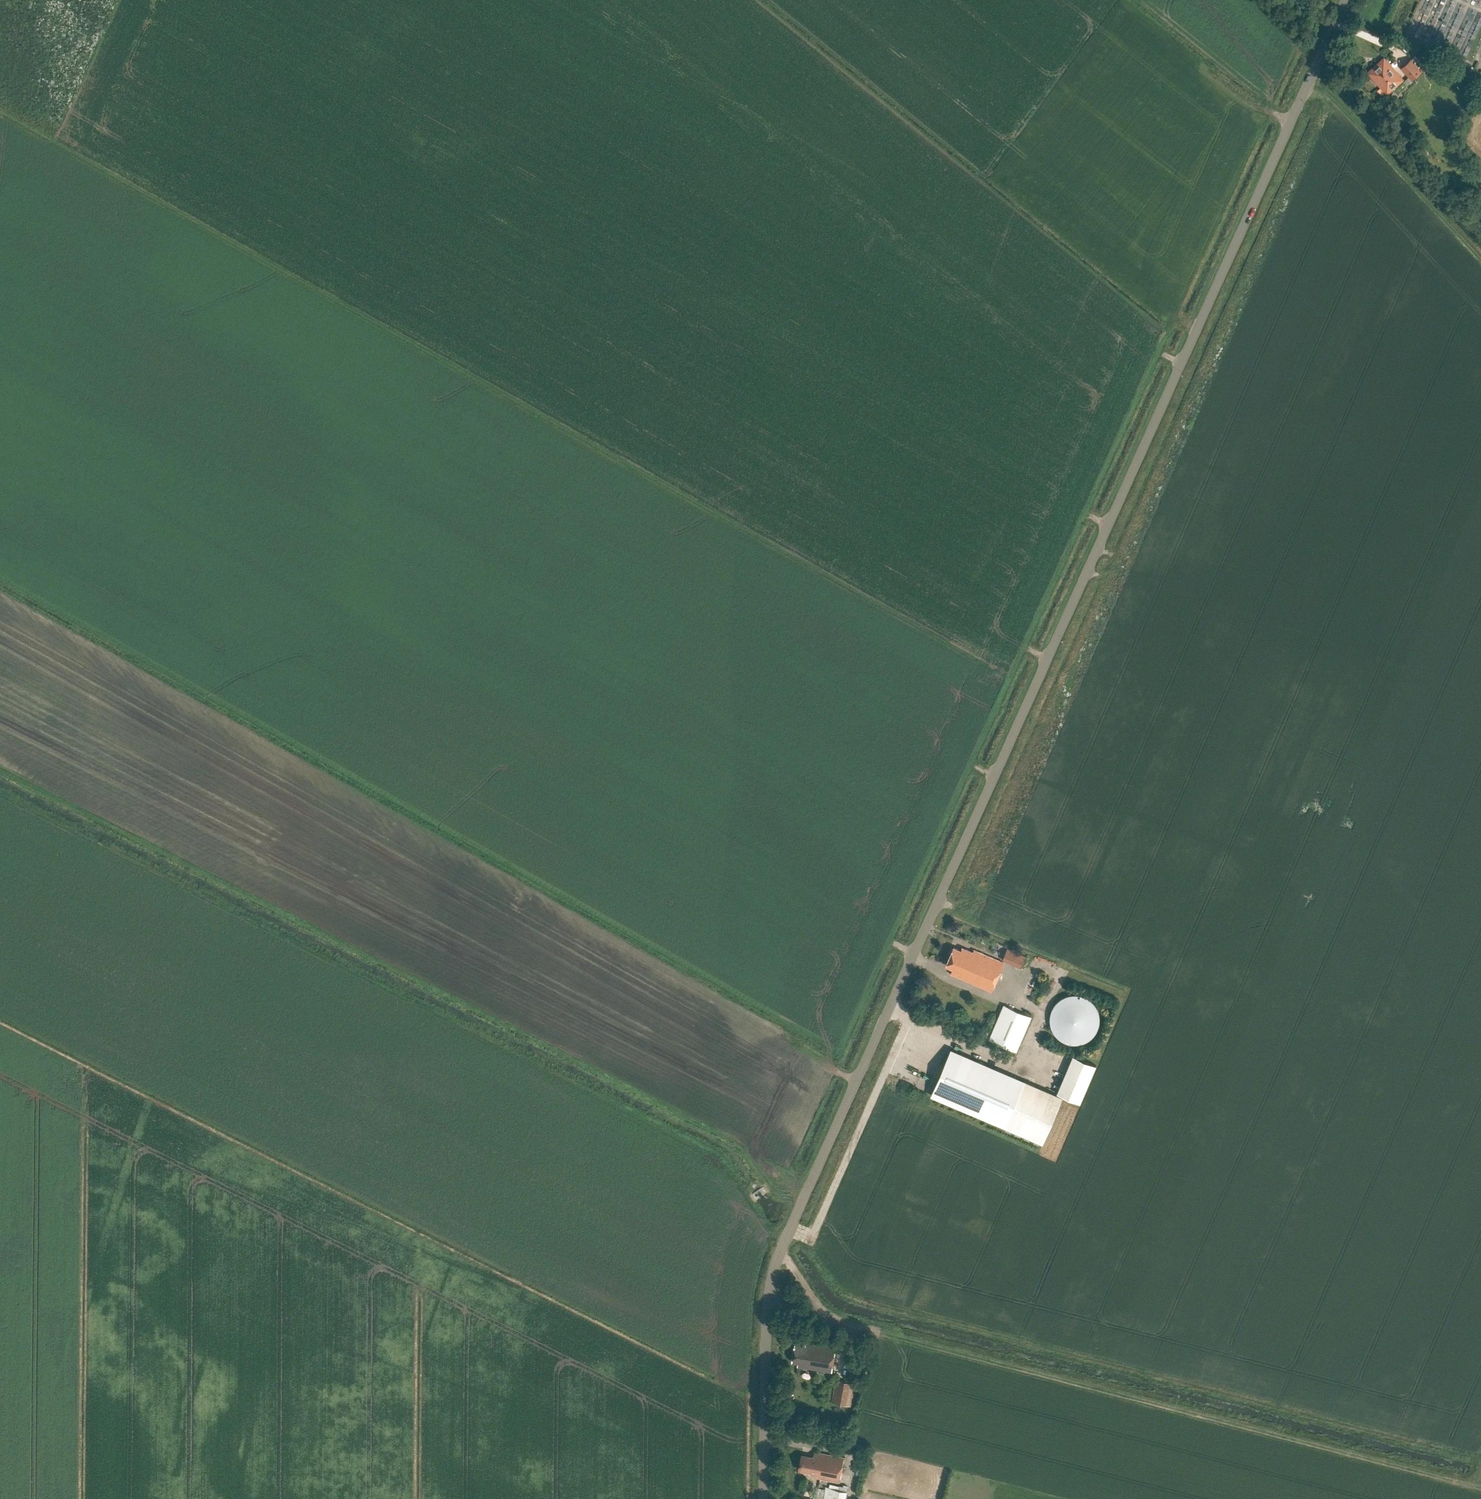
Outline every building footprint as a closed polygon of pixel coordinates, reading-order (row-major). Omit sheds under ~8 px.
[(1403,82),(1405,85),(1421,71),(1409,58),(1398,67),(1408,78),(1403,82)] [(1376,65),(1375,67),(1370,72),(1375,79),(1376,81),(1379,84),(1381,85),(1387,92),(1401,79),(1395,72),(1395,71),(1391,66),(1390,67),(1384,59),(1378,65),(1376,65)] [(952,972),(992,990),(1004,961),(975,949),(974,951),(963,946),(962,949),(954,946),(947,964),(954,967),(952,972)] [(1023,967),(1028,955),(1009,947),(1004,959),(1023,967)] [(1036,980),(1041,969),(1046,971),(1049,962),(1040,958),(1031,978),(1036,980)] [(1029,966),(1026,976),(1031,978),(1034,968),(1029,966)] [(1004,1004),(989,1039),(1017,1051),(1032,1016),(1004,1004)] [(952,1048),(932,1094),(960,1107),(1043,1143),(1063,1096),(980,1060),(952,1048)] [(1073,1055),(1057,1093),(1080,1102),(1096,1065),(1073,1055)] [(806,1343),(805,1345),(795,1343),(792,1361),(798,1362),(798,1366),(832,1372),(836,1347),(814,1343),(813,1344),(806,1343)] [(837,1378),(833,1400),(850,1403),(855,1381),(837,1378)] [(817,1476),(839,1481),(844,1457),(814,1451),(813,1457),(802,1454),(799,1469),(810,1471),(810,1473),(818,1474),(817,1476)] [(849,1484),(843,1483),(843,1485),(830,1482),(829,1486),(825,1485),(825,1488),(818,1487),(815,1498),(846,1498),(849,1484)]
